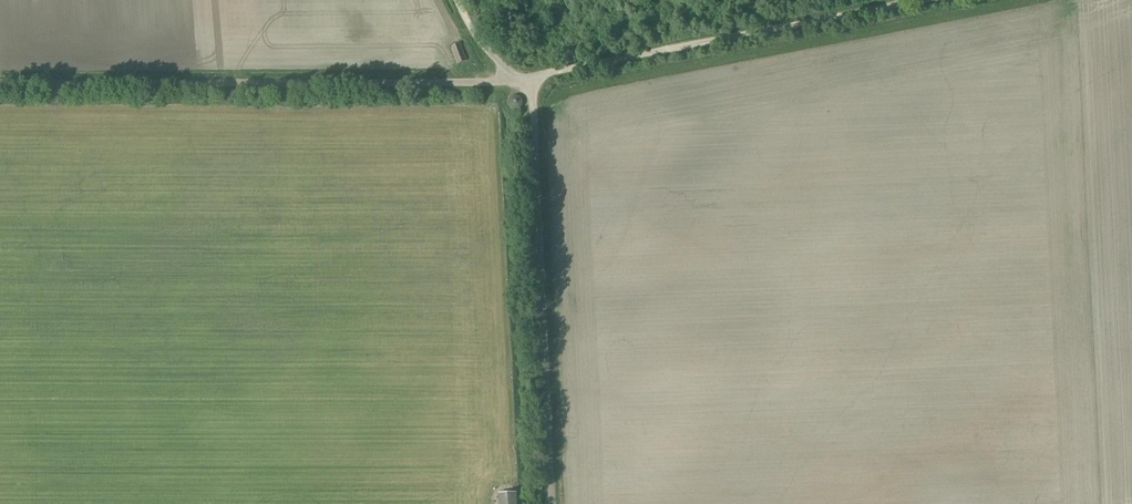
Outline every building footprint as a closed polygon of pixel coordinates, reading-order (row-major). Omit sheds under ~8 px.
[(458,45),(449,49),(456,66),(465,62),(458,45)] [(513,98),(510,103),(512,108),(515,111),(521,110),(523,106),(523,100),(518,97),(513,98)] [(499,503),(515,503),(515,496),(498,496),(499,503)]
